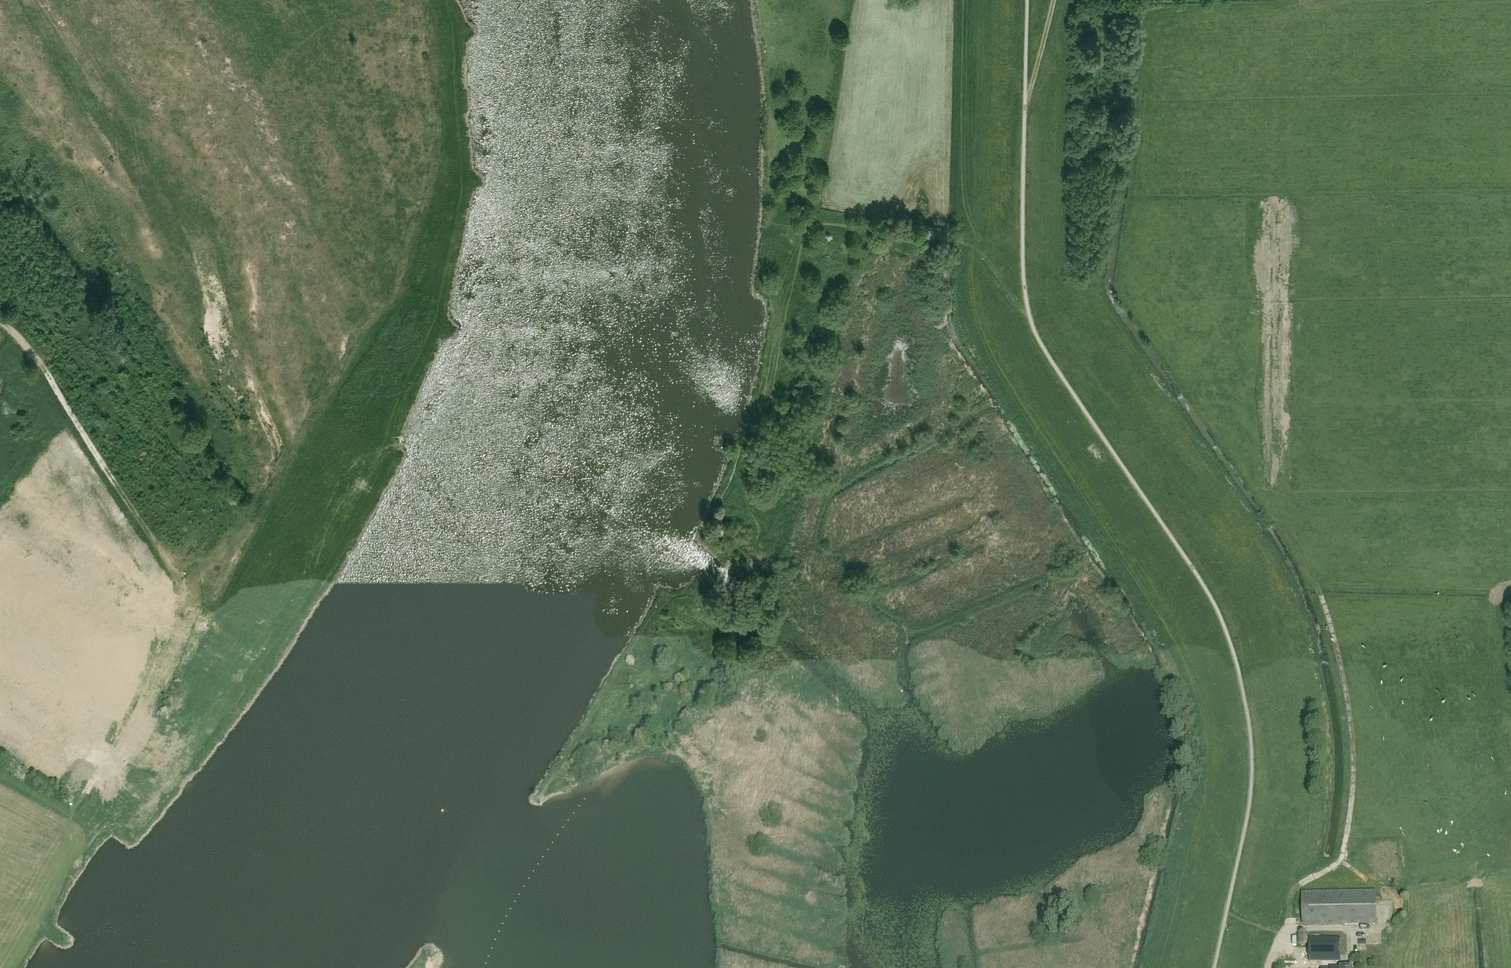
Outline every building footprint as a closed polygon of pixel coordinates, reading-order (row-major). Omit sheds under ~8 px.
[(33,296),(25,302),(28,306),(36,301),(33,296)] [(1376,923),(1375,891),(1302,893),(1303,924),(1376,923)] [(1340,959),(1340,937),(1308,938),(1309,961),(1340,959)]
